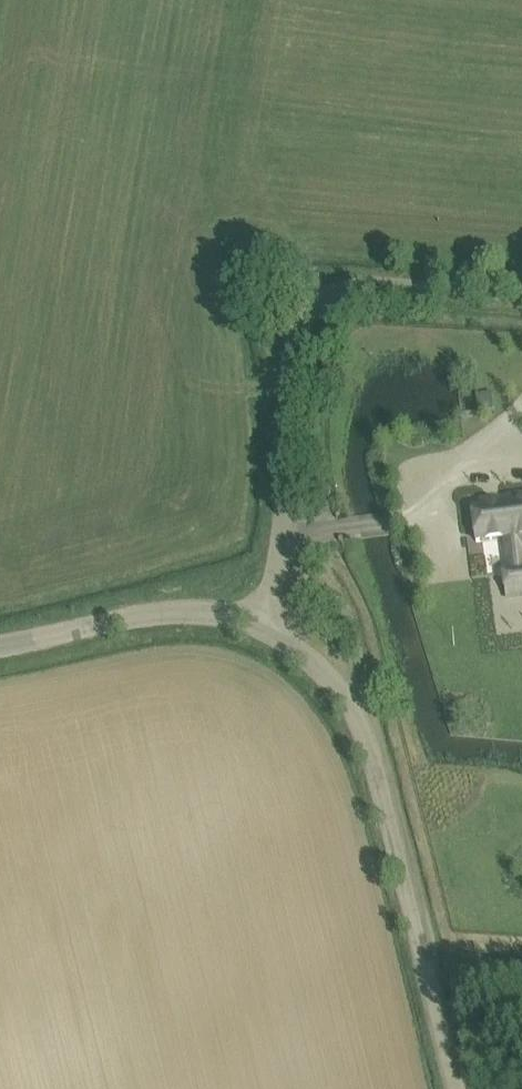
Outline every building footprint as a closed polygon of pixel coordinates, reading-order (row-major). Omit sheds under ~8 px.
[(507,597),(521,596),(521,497),(507,498),(508,505),(473,509),(477,542),(505,539),(509,566),(504,567),(507,597)]
